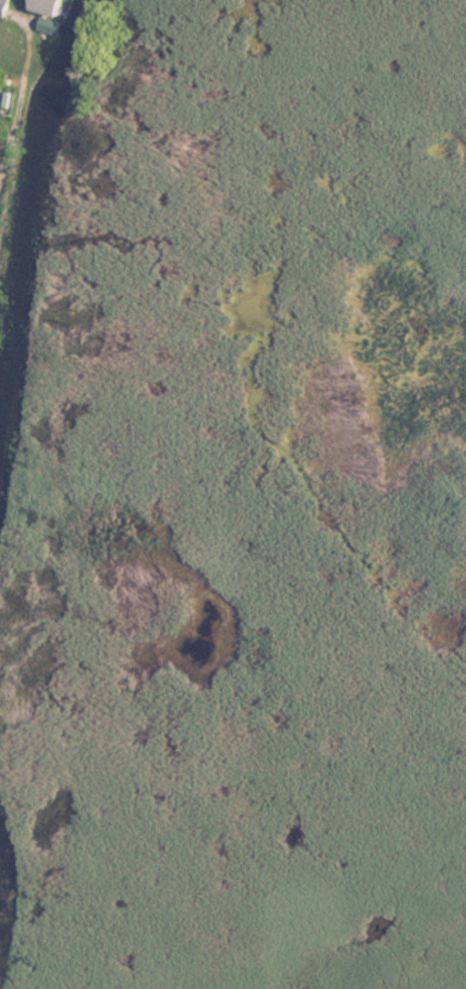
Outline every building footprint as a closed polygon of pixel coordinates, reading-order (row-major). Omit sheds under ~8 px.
[(6,16),(9,0),(0,0),(0,14),(6,16)] [(61,0),(32,0),(30,10),(58,15),(61,0)] [(64,22),(42,15),(34,41),(47,45),(51,33),(59,36),(64,22)]
